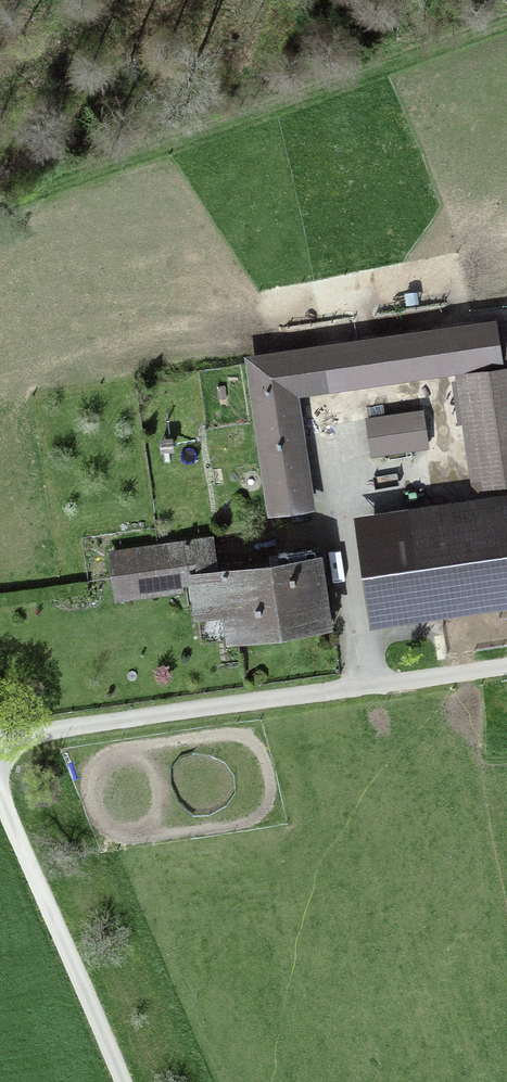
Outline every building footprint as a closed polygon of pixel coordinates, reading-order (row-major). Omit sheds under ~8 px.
[(245,351),(268,514),(316,507),(299,393),(455,371),(503,364),(498,323),(496,315),(245,351)] [(506,363),(506,322),(498,323),(503,364),(506,363)] [(506,483),(506,363),(503,364),(455,371),(456,379),(452,379),(458,422),(462,422),(472,488),(506,483)] [(220,399),(227,398),(225,385),(218,386),(220,399)] [(429,447),(424,407),(366,415),(372,455),(429,447)] [(160,449),(174,449),(173,435),(159,435),(160,449)] [(354,512),(370,624),(506,605),(506,490),(354,512)] [(279,552),(217,561),(214,533),(107,548),(114,601),(187,591),(190,616),(197,616),(200,640),(225,637),(225,638),(333,623),(331,613),(335,612),(325,541),(288,547),(288,544),(278,546),(279,552)]
